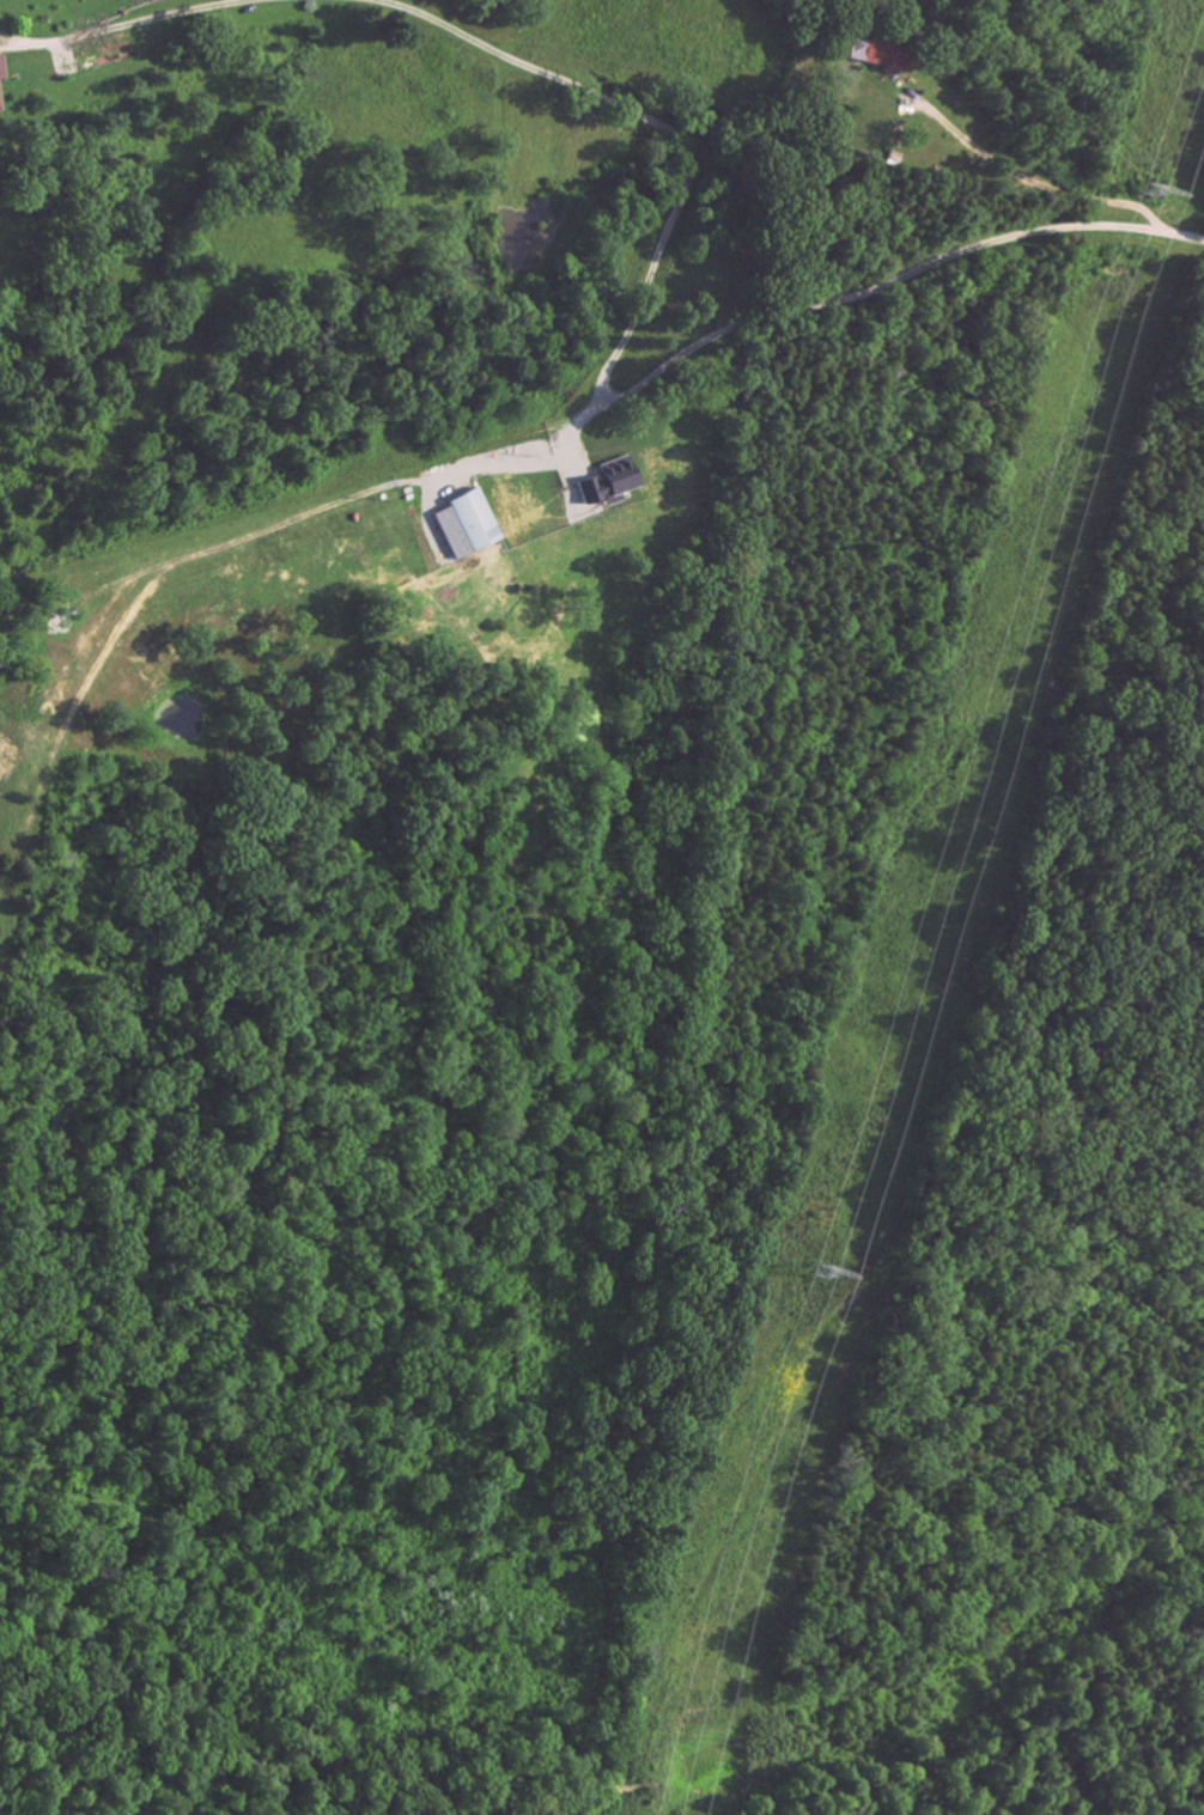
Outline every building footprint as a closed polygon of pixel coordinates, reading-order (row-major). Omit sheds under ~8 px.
[(628,460),(636,483),(656,476),(657,479),(694,465),(682,430),(650,442),(653,451),(628,460)]
